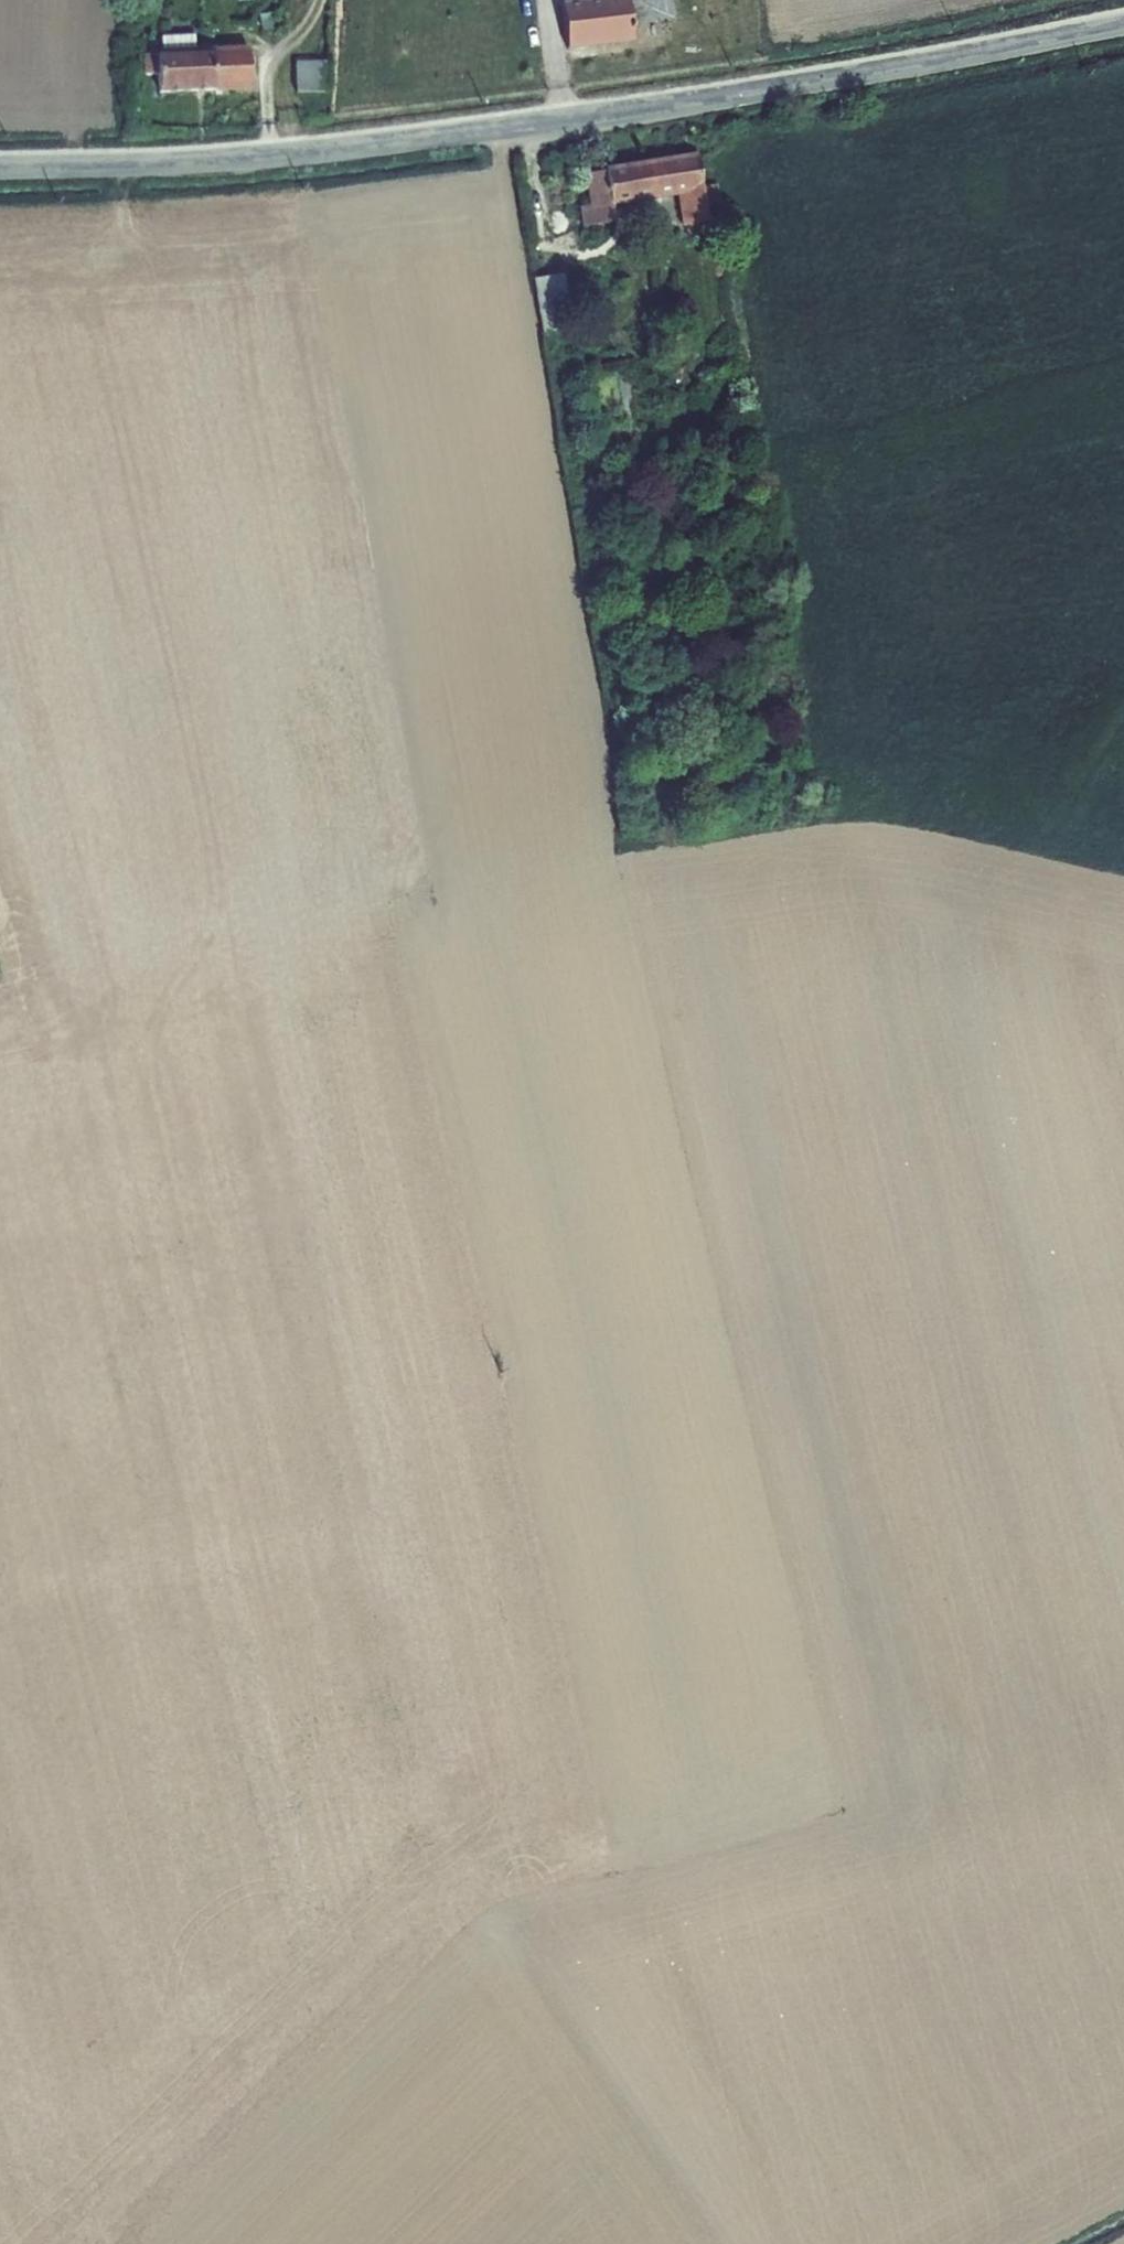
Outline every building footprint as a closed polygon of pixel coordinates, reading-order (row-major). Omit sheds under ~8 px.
[(562,2),(567,47),(633,39),(628,0),(578,0),(562,2)] [(157,53),(143,54),(144,74),(159,74),(159,91),(251,87),(249,45),(195,48),(195,35),(161,35),(162,50),(157,51),(157,53)] [(296,60),(297,92),(327,92),(327,60),(296,60)] [(690,204),(695,237),(719,234),(710,168),(600,184),(604,214),(592,216),(596,236),(621,233),(619,221),(625,221),(624,214),(690,204)] [(576,281),(545,286),(551,323),(581,318),(576,281)]
